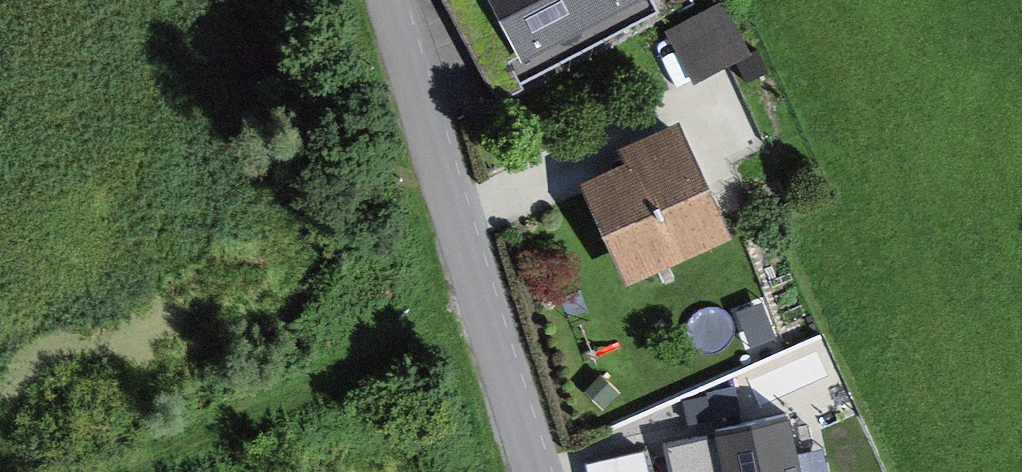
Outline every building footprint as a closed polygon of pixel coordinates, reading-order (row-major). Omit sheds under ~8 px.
[(532,63),(661,0),(501,0),(532,63)] [(736,4),(680,33),(706,85),(763,55),(736,4)] [(639,166),(598,184),(642,284),(744,240),(734,217),(700,138),(693,124),(632,150),(639,166)] [(678,442),(684,471),(818,471),(806,415),(678,442)] [(595,455),(597,471),(658,471),(654,447),(595,455)]
